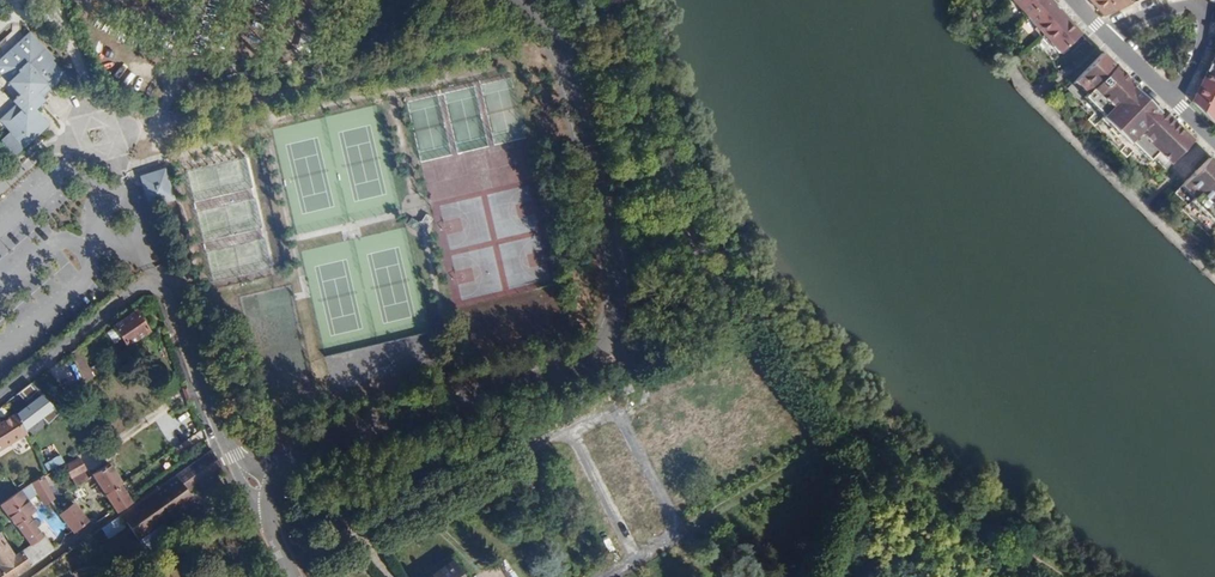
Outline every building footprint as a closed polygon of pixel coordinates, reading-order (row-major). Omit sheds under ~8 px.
[(1027,16),(1046,0),(1012,0),(1027,16)] [(1027,16),(1036,27),(1034,29),(1041,37),(1064,16),(1056,7),(1050,0),(1046,0),(1027,16)] [(1127,0),(1089,0),(1095,7),(1103,17),(1131,5),(1127,0)] [(1048,45),(1050,43),(1060,53),(1081,34),(1072,24),(1064,16),(1041,37),(1048,45)] [(39,99),(51,88),(65,76),(52,61),(55,59),(29,32),(25,36),(0,59),(0,75),(19,95),(12,101),(16,105),(0,119),(0,121),(10,132),(1,140),(16,157),(49,125),(34,108),(41,102),(39,99)] [(1143,162),(1157,176),(1167,167),(1191,142),(1172,123),(1173,122),(1158,107),(1157,108),(1102,54),(1087,70),(1068,89),(1083,104),(1081,107),(1091,117),(1088,120),(1126,158),(1130,155),(1140,165),(1143,162)] [(1208,68),(1202,80),(1214,86),(1214,54),(1208,68)] [(1213,123),(1214,120),(1214,119),(1214,86),(1202,80),(1196,93),(1191,102),(1213,123)] [(1209,159),(1185,184),(1175,194),(1187,205),(1182,210),(1209,237),(1214,231),(1214,164),(1209,159)] [(155,171),(144,174),(146,180),(140,182),(146,203),(169,197),(164,181),(163,175),(157,177),(155,171)] [(114,326),(114,327),(122,338),(127,345),(148,331),(135,312),(114,326)] [(122,338),(114,327),(108,332),(116,343),(122,338)] [(78,347),(71,353),(86,384),(94,378),(78,347)] [(26,434),(17,413),(0,424),(0,451),(26,434)] [(210,450),(175,476),(119,517),(137,542),(193,500),(187,491),(220,468),(212,453),(210,450)] [(79,460),(65,468),(71,479),(85,471),(79,460)] [(115,486),(118,483),(105,463),(88,474),(93,482),(100,493),(114,485),(115,486)] [(42,475),(30,484),(45,505),(54,499),(57,497),(43,477),(42,475)] [(97,496),(100,493),(93,482),(87,485),(89,489),(91,487),(97,496)] [(112,513),(126,503),(115,486),(114,485),(100,493),(111,510),(112,513)] [(19,492),(1,505),(7,513),(26,500),(19,492)] [(7,513),(30,545),(41,537),(35,528),(28,517),(35,512),(26,500),(7,513)] [(58,514),(74,533),(88,523),(72,503),(59,514),(58,514)] [(15,555),(0,532),(0,565),(15,555)] [(302,532),(294,536),(296,542),(304,538),(302,532)] [(21,551),(31,566),(48,554),(54,550),(44,535),(41,537),(30,545),(21,551)] [(31,566),(21,551),(15,555),(0,565),(0,576),(16,576),(31,566)] [(478,575),(479,576),(495,576),(506,570),(500,560),(478,575)] [(453,561),(430,576),(463,576),(453,561)]
